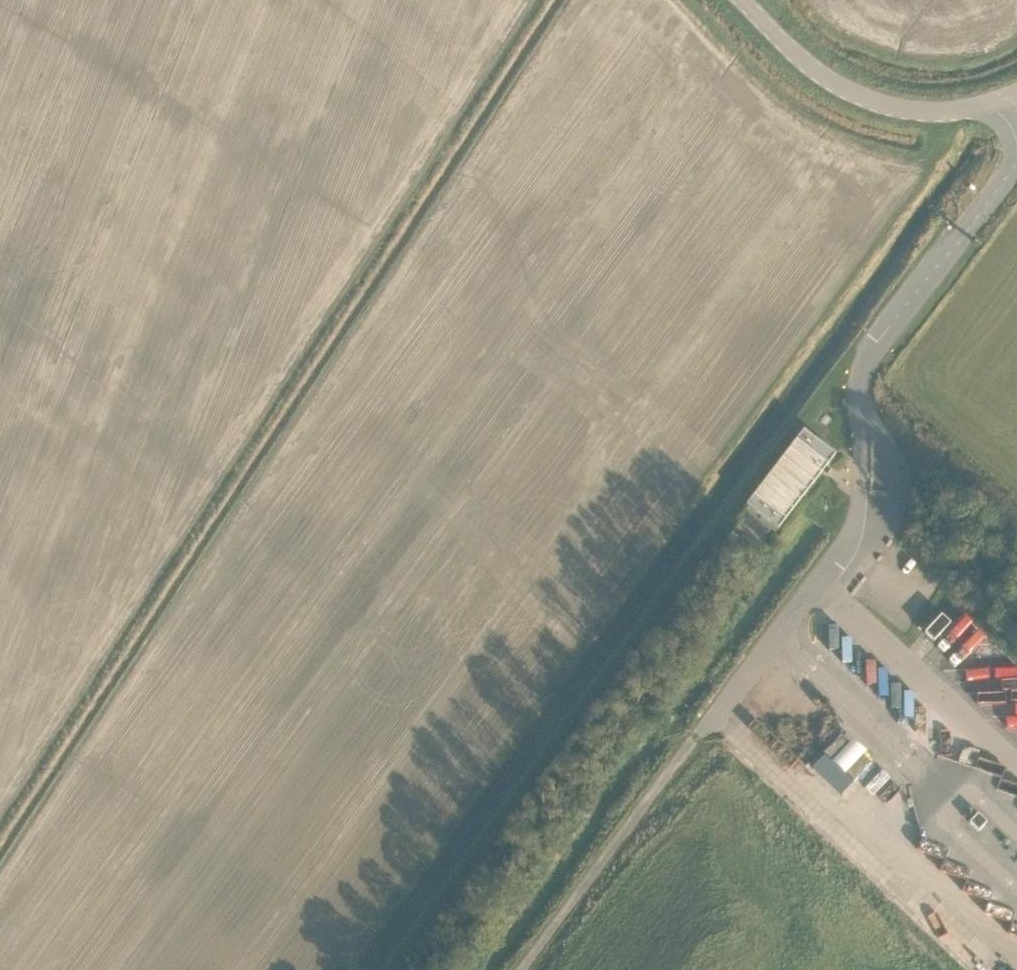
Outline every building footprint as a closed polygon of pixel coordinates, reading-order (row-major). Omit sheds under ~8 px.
[(836,454),(804,431),(747,505),(778,529),(836,454)] [(925,634),(934,643),(951,625),(942,617),(925,634)] [(828,750),(824,754),(854,783),(871,764),(863,756),(850,744),(841,736),(828,750)] [(973,821),(970,824),(979,832),(987,823),(978,815),(973,821)]
